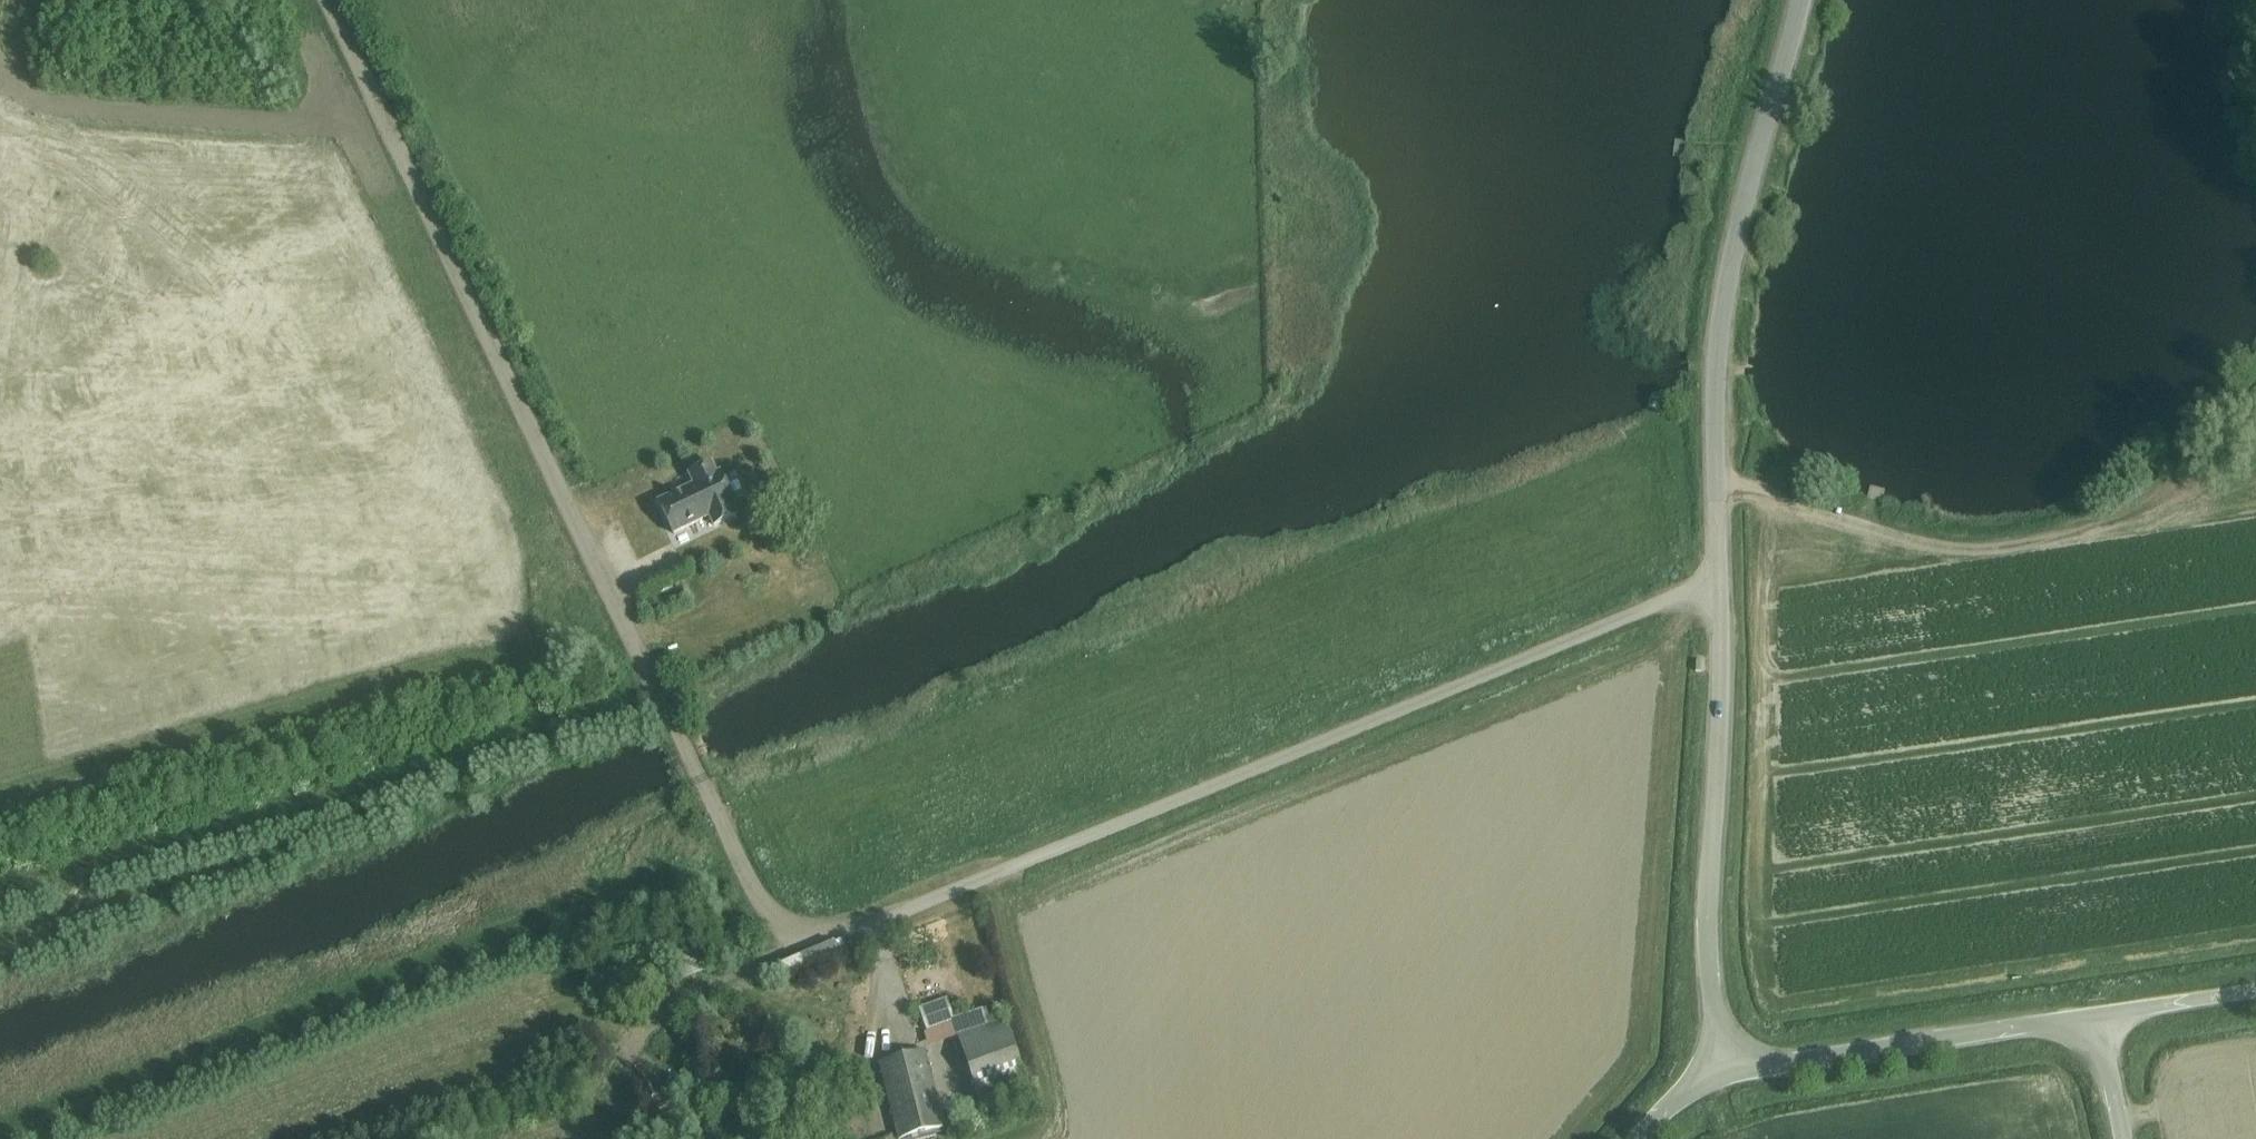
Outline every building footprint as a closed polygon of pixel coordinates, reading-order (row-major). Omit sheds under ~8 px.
[(660,504),(675,536),(711,518),(715,527),(738,517),(734,507),(737,506),(721,474),(718,476),(713,465),(690,476),(696,487),(660,504)] [(1006,1019),(957,1036),(981,1102),(1030,1084),(1006,1019)] [(943,1136),(921,1051),(883,1061),(903,1138),(932,1138),(943,1136)]
